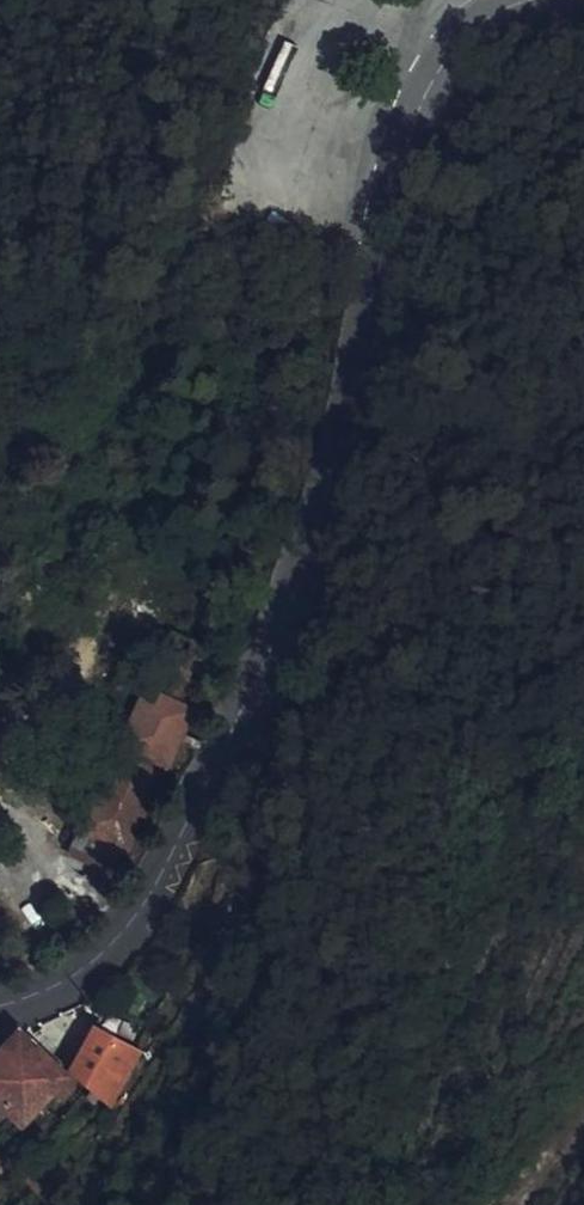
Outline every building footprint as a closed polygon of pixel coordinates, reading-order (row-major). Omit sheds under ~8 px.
[(172,633),(146,688),(192,710),(206,653),(172,633)] [(192,710),(146,688),(80,830),(121,849),(127,852),(192,710)] [(121,849),(80,830),(70,853),(110,872),(121,849)] [(95,1032),(73,1070),(93,1090),(87,1098),(97,1104),(101,1099),(128,1049),(95,1032)] [(73,1070),(73,1071),(63,1076),(20,1035),(0,1055),(0,1104),(15,1118),(2,1131),(0,1133),(0,1134),(33,1161),(46,1146),(48,1147),(87,1098),(93,1090),(73,1070)] [(2,1131),(15,1118),(0,1104),(0,1128),(2,1131)]
